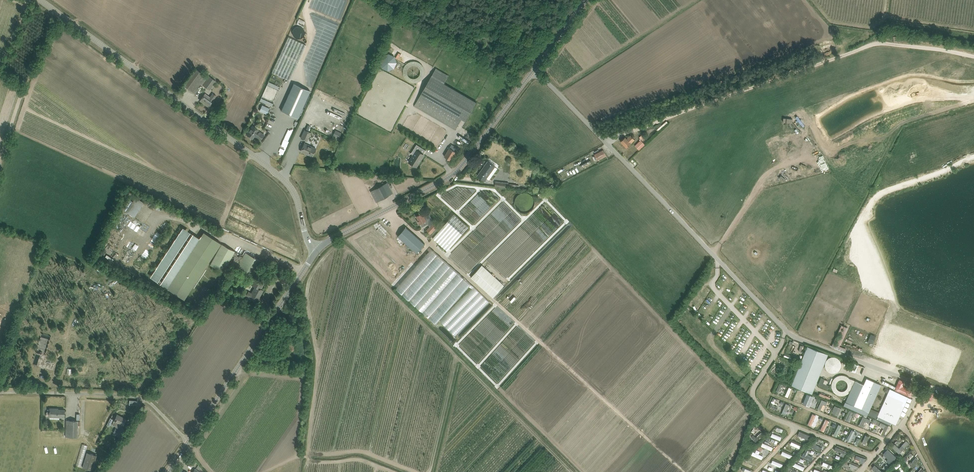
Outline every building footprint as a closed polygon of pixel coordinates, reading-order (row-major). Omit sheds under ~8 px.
[(305,33),(305,32),(305,31),(304,31),(304,30),(304,29),(303,28),(302,27),(301,27),(301,26),(300,26),(299,26),(298,26),(297,26),(296,26),(296,27),(294,27),(293,28),(293,29),(293,30),(292,30),(292,31),(292,34),(292,35),(293,36),(294,37),(295,38),(296,38),(298,39),(299,39),(300,38),(301,38),(302,38),(302,37),(303,37),(304,36),(304,35),(304,34),(305,34),(305,33)] [(288,37),(272,72),(289,80),(306,45),(288,37)] [(398,58),(384,55),(382,68),(396,71),(398,58)] [(231,70),(235,64),(225,57),(221,64),(231,70)] [(412,83),(418,83),(421,78),(424,74),(423,71),(425,68),(421,65),(421,66),(421,71),(417,71),(416,73),(410,69),(410,65),(408,65),(407,67),(407,73),(406,74),(406,80),(412,83)] [(195,94),(198,90),(202,84),(210,90),(216,81),(209,76),(207,77),(195,68),(186,81),(183,85),(195,94)] [(448,75),(436,68),(431,76),(414,105),(456,130),(462,119),(465,121),(476,102),(444,83),(448,75)] [(294,83),(281,111),(298,118),(310,90),(294,83)] [(209,107),(212,103),(215,99),(214,98),(216,95),(213,93),(210,97),(205,93),(203,96),(200,101),(209,107)] [(263,105),(261,111),(267,114),(269,108),(263,105)] [(269,131),(275,118),(269,115),(262,128),(269,131)] [(805,127),(806,125),(799,117),(798,118),(805,127)] [(660,132),(670,123),(668,121),(659,130),(660,132)] [(260,140),(263,136),(264,135),(258,131),(259,130),(252,126),(249,130),(246,134),(252,138),(254,136),(257,137),(257,138),(260,140)] [(431,144),(438,148),(443,139),(443,140),(446,134),(446,132),(443,130),(438,130),(438,127),(432,127),(432,133),(435,133),(435,136),(433,139),(433,140),(431,144)] [(301,138),(307,141),(311,133),(305,130),(301,138)] [(338,140),(341,133),(335,130),(332,137),(338,140)] [(626,147),(631,143),(635,139),(630,135),(627,139),(625,137),(621,141),(626,147)] [(639,150),(643,146),(645,144),(641,140),(635,145),(639,150)] [(312,156),(314,152),(316,149),(304,143),(303,146),(301,150),(308,154),(312,156)] [(426,150),(417,144),(411,153),(413,154),(409,161),(417,167),(425,154),(424,154),(426,150)] [(444,156),(451,160),(458,148),(451,144),(444,156)] [(603,150),(599,152),(594,154),(595,156),(593,157),(595,160),(597,159),(597,160),(606,155),(603,150)] [(477,175),(481,178),(485,181),(487,182),(497,168),(495,167),(492,164),(491,164),(491,163),(490,163),(488,161),(485,165),(477,175)] [(559,184),(557,180),(552,183),(553,184),(544,188),(540,189),(541,192),(546,191),(550,189),(554,186),(554,187),(559,184)] [(371,191),(377,202),(393,193),(387,183),(371,191)] [(134,217),(144,202),(135,197),(133,201),(129,199),(123,209),(134,217)] [(437,227),(433,223),(434,223),(431,218),(429,214),(424,216),(422,213),(416,216),(418,219),(417,220),(419,224),(420,223),(422,227),(425,225),(428,224),(430,227),(426,230),(429,233),(426,237),(429,239),(435,233),(433,231),(437,227)] [(468,226),(454,214),(433,237),(447,250),(468,226)] [(130,229),(139,235),(142,230),(133,224),(130,229)] [(154,271),(161,276),(190,232),(182,227),(154,271)] [(398,236),(402,239),(417,252),(425,243),(406,227),(398,236)] [(184,299),(192,287),(194,288),(202,276),(203,273),(206,269),(205,268),(218,247),(221,243),(203,232),(201,236),(167,288),(184,299)] [(158,233),(152,243),(157,246),(163,236),(158,233)] [(243,256),(222,244),(210,265),(223,272),(227,265),(253,280),(263,262),(245,252),(243,256)] [(147,249),(143,258),(148,260),(152,252),(147,249)] [(489,301),(431,249),(397,288),(436,323),(469,286),(472,289),(440,320),(455,335),(489,301)] [(482,265),(471,277),(493,297),(504,285),(482,265)] [(252,284),(255,287),(251,293),(248,292),(246,295),(249,297),(257,301),(260,302),(259,303),(260,303),(262,299),(258,297),(260,294),(261,295),(261,294),(263,291),(260,289),(263,284),(264,284),(259,282),(255,279),(252,284)] [(287,318),(291,321),(293,322),(298,314),(297,312),(292,310),(287,318)] [(842,348),(849,328),(842,326),(835,346),(842,348)] [(42,333),(32,364),(53,370),(55,364),(43,360),(51,336),(42,333)] [(807,346),(791,385),(812,393),(828,354),(807,346)] [(742,349),(749,356),(751,354),(744,347),(742,349)] [(840,360),(838,358),(835,357),(832,357),(829,358),(827,360),(825,363),(825,366),(826,369),(829,371),(831,373),(835,373),(838,371),(840,369),(841,366),(841,363),(840,360)] [(755,358),(753,360),(760,368),(762,365),(755,358)] [(846,367),(848,368),(848,369),(856,372),(859,365),(849,361),(848,362),(846,367)] [(821,377),(818,385),(828,389),(830,386),(823,383),(825,379),(821,377)] [(855,380),(847,398),(850,400),(849,403),(868,412),(867,414),(876,418),(877,416),(891,422),(896,424),(908,397),(890,389),(878,414),(879,412),(870,408),(881,384),(867,378),(864,384),(858,382),(855,380)] [(897,384),(895,389),(911,397),(913,391),(903,386),(905,382),(899,379),(897,384)] [(933,393),(930,392),(928,392),(926,390),(923,397),(928,398),(931,399),(933,393)] [(775,399),(771,408),(779,411),(780,407),(776,406),(778,400),(775,399)] [(47,412),(47,413),(46,413),(46,415),(46,416),(49,417),(64,417),(64,410),(55,409),(54,408),(50,408),(50,410),(49,410),(49,412),(47,412)] [(126,429),(122,427),(123,425),(124,423),(126,419),(117,414),(114,420),(113,420),(113,421),(114,421),(114,422),(112,424),(116,426),(113,432),(117,433),(116,434),(120,438),(126,429)] [(865,417),(861,426),(865,428),(869,419),(865,417)] [(77,436),(78,426),(78,421),(66,420),(65,436),(77,436)] [(885,429),(882,435),(885,437),(890,427),(882,423),(881,427),(885,429)] [(758,443),(765,435),(763,433),(758,438),(755,434),(752,437),(758,443)] [(801,433),(800,436),(803,437),(802,439),(812,441),(813,435),(801,433)] [(91,439),(96,442),(99,436),(94,434),(91,439)] [(901,448),(897,444),(894,447),(901,454),(911,444),(908,441),(901,448)] [(815,443),(813,447),(822,452),(824,448),(815,443)] [(815,457),(809,455),(811,451),(807,449),(804,458),(813,462),(815,457)] [(97,455),(87,452),(82,467),(92,470),(97,455)] [(911,464),(914,467),(921,461),(918,458),(911,464)]
